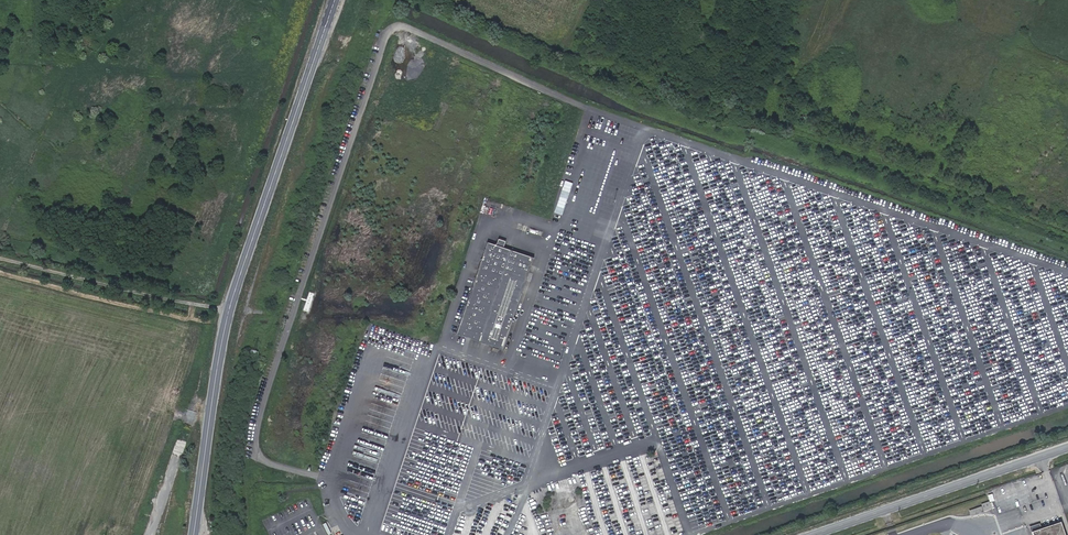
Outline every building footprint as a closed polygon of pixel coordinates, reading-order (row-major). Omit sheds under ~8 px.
[(804,123),(810,106),(799,101),(792,118),(804,123)] [(566,181),(557,205),(565,208),(574,183),(566,181)] [(493,243),(460,334),(505,349),(536,257),(505,248),(509,241),(502,238),(499,247),(493,243)] [(983,506),(970,510),(972,515),(992,508),(990,501),(982,503),(983,506)] [(1059,522),(1032,531),(1033,534),(1064,534),(1059,522)]
